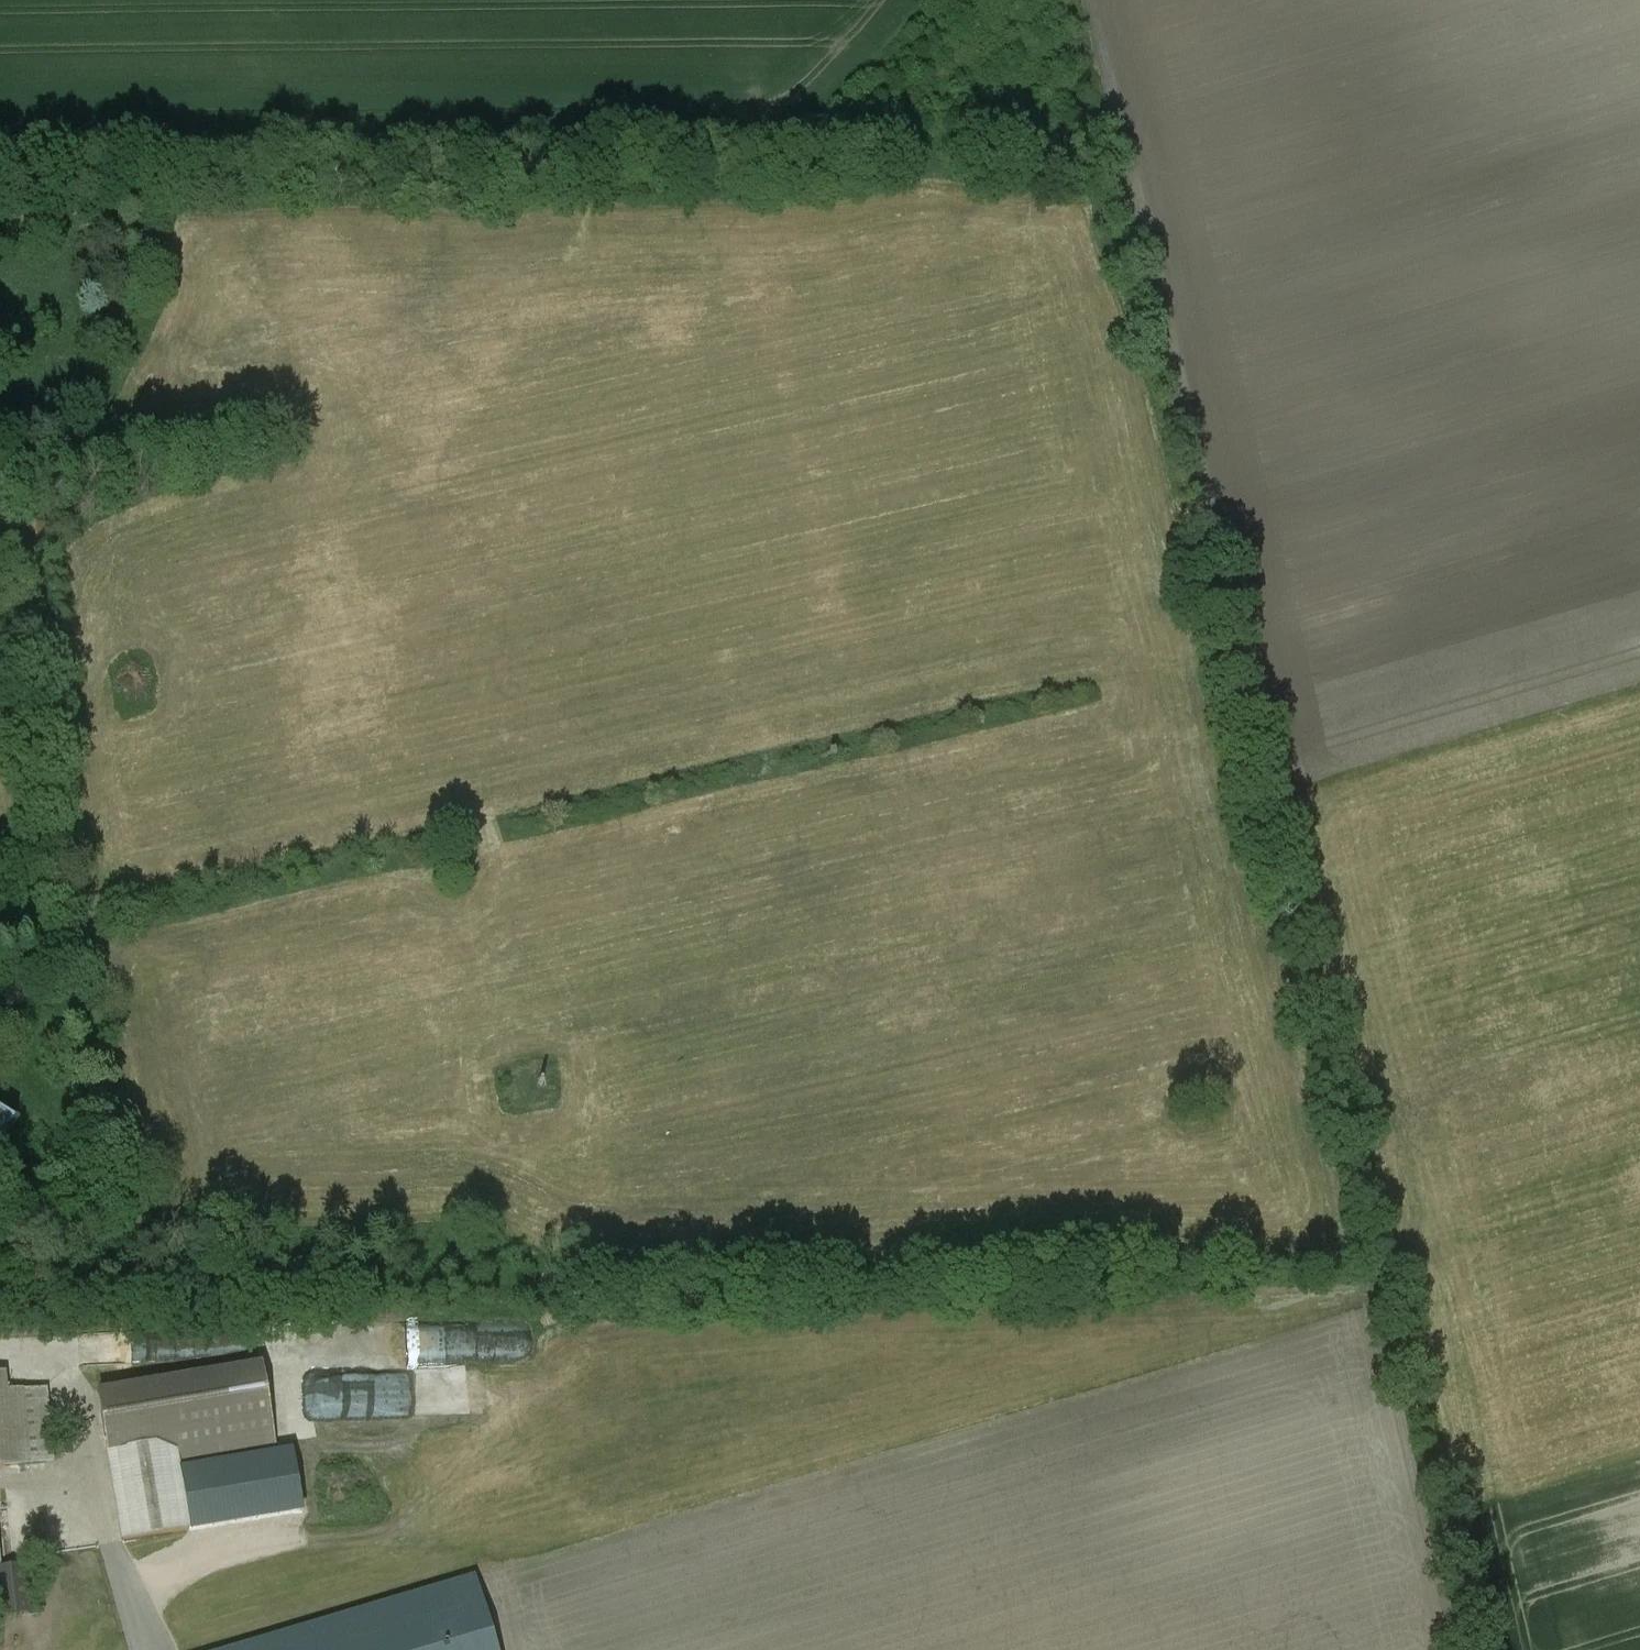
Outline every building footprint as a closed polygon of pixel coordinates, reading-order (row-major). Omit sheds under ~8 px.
[(0,1112),(0,1143),(14,1120),(0,1112)] [(261,1366),(99,1394),(109,1453),(174,1441),(178,1461),(274,1445),(261,1366)] [(7,1392),(5,1373),(0,1373),(0,1468),(32,1465),(26,1392),(26,1391),(7,1392)] [(47,1390),(26,1392),(32,1465),(54,1463),(47,1390)] [(174,1441),(109,1453),(124,1542),(189,1531),(178,1461),(174,1441)] [(0,1569),(0,1617),(31,1614),(26,1566),(0,1569)]
